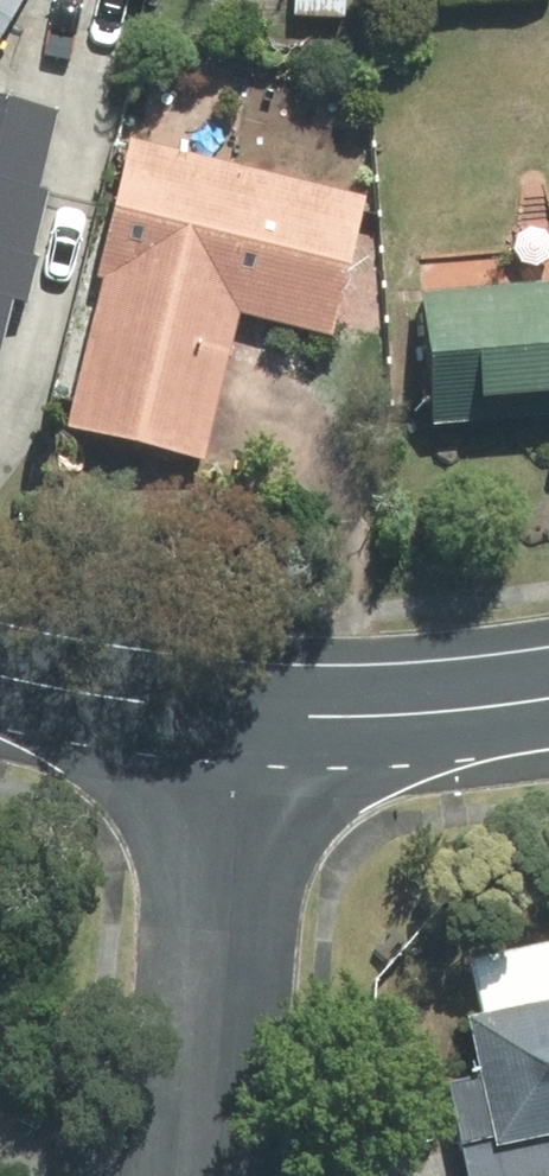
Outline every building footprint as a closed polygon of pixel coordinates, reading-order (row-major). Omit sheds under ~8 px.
[(17,0),(0,0),(0,27),(17,0)] [(260,37),(337,39),(338,0),(260,0),(260,37)] [(14,314),(54,113),(0,102),(0,312),(14,314)] [(357,200),(115,142),(81,285),(91,287),(56,437),(190,469),(226,318),(324,341),(357,200)] [(404,300),(413,430),(548,420),(548,289),(404,300)] [(478,1020),(463,1023),(492,1156),(496,1175),(548,1175),(548,942),(465,961),(478,1020)]
